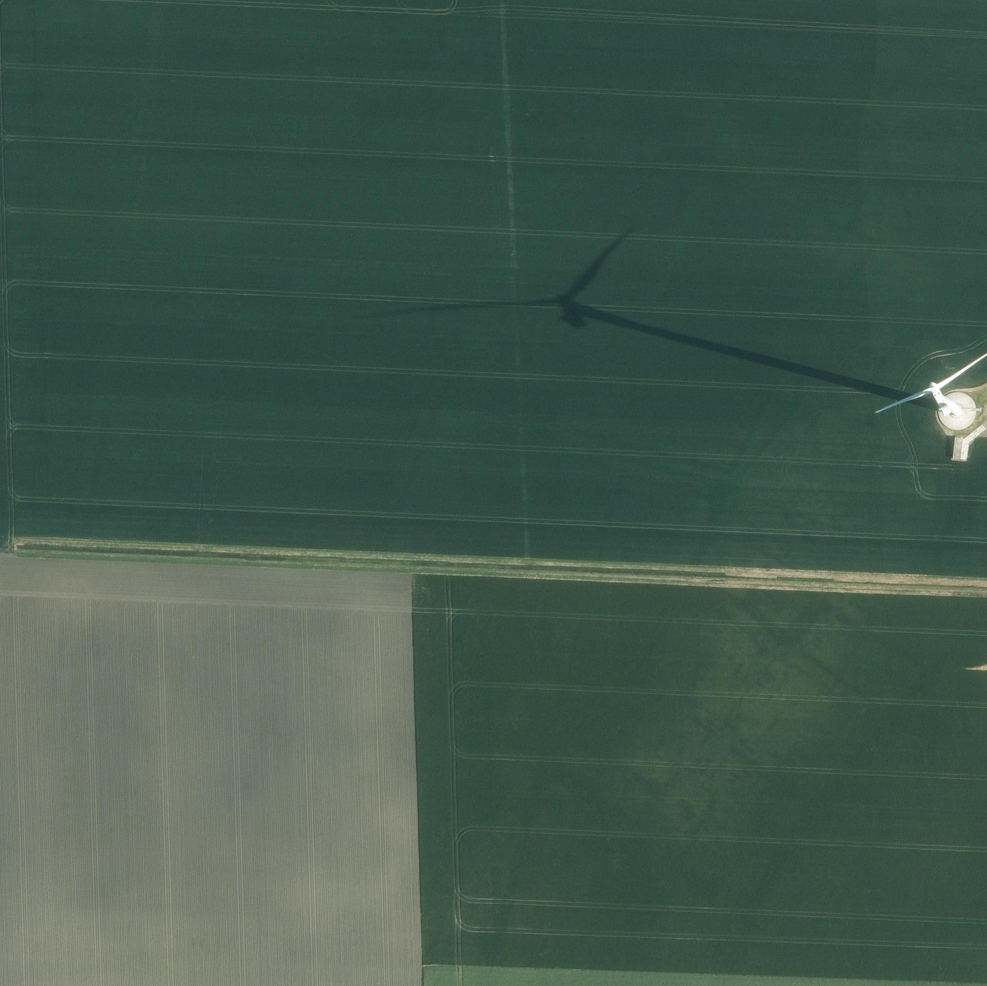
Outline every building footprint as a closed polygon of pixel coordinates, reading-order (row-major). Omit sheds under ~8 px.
[(953,409),(952,411),(953,413),(954,415),(956,416),(958,416),(960,416),(961,414),(962,413),(963,411),(962,409),(961,407),(959,406),(957,406),(955,406),(954,407),(953,409)] [(962,442),(954,442),(954,464),(962,464),(962,442)]
